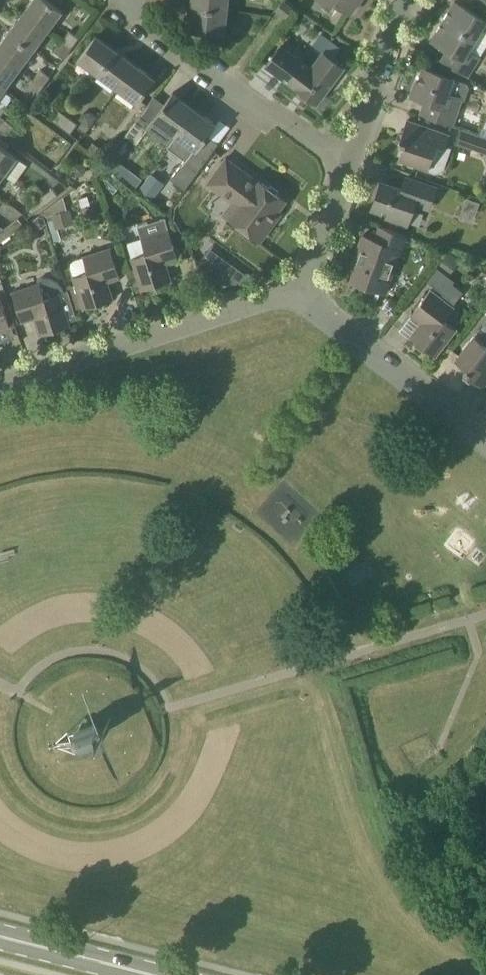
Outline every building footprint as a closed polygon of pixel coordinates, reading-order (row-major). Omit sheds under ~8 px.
[(62,11),(62,10),(48,0),(33,0),(24,12),(48,30),(62,11)] [(189,30),(225,34),(229,0),(192,0),(189,30)] [(288,20),(296,8),(285,0),(283,0),(276,11),(288,20)] [(331,7),(335,1),(351,13),(361,0),(322,0),(331,7)] [(471,9),(456,0),(455,0),(443,20),(477,40),(483,30),(485,31),(485,0),(477,0),(471,9)] [(34,49),(48,30),(24,12),(9,32),(34,49)] [(469,77),(481,57),(471,51),(477,40),(443,20),(431,40),(448,50),(442,60),(469,77)] [(72,47),(79,38),(70,31),(63,40),(72,47)] [(34,49),(9,32),(0,45),(0,55),(19,69),(34,49)] [(322,32),(313,44),(323,52),(333,59),(342,47),(322,32)] [(98,74),(116,50),(96,35),(79,59),(98,74)] [(63,40),(58,47),(55,51),(64,58),(72,47),(63,40)] [(312,68),(281,45),(266,65),(317,104),(344,67),(333,59),(323,52),(312,68)] [(118,88),(135,64),(116,50),(98,74),(118,88)] [(19,69),(0,55),(0,85),(5,88),(19,69)] [(138,103),(155,79),(135,64),(118,88),(138,103)] [(453,78),(424,68),(419,82),(417,81),(412,95),(433,103),(428,117),(452,125),(461,99),(465,101),(470,87),(467,83),(453,78)] [(34,80),(43,87),(51,77),(42,70),(34,80)] [(36,97),(43,87),(34,80),(26,90),(36,97)] [(195,108),(174,92),(165,104),(155,96),(126,134),(133,140),(137,143),(148,129),(168,145),(195,108)] [(185,189),(218,143),(208,136),(216,124),(195,108),(168,145),(187,159),(172,180),(185,189)] [(61,126),(68,116),(58,109),(51,118),(61,126)] [(82,111),(77,118),(89,127),(97,117),(96,116),(90,111),(89,111),(82,111)] [(71,133),(78,124),(68,116),(61,126),(71,133)] [(14,126),(4,119),(0,125),(0,131),(7,136),(14,126)] [(433,170),(437,170),(441,168),(444,165),(449,149),(445,148),(450,135),(407,120),(399,143),(404,145),(399,158),(433,170)] [(463,129),(458,143),(485,153),(485,137),(463,129)] [(5,148),(8,145),(9,143),(0,137),(0,144),(5,148)] [(96,159),(103,150),(93,143),(86,152),(96,159)] [(17,157),(5,148),(0,144),(0,172),(4,175),(17,157)] [(259,180),(227,154),(207,182),(239,206),(230,219),(260,241),(273,224),(270,222),(286,200),(260,178),(259,180)] [(114,155),(107,164),(121,175),(128,166),(114,155)] [(165,183),(151,174),(142,187),(155,197),(165,183)] [(429,208),(436,187),(407,177),(402,189),(381,182),(372,208),(388,214),(387,217),(408,224),(415,203),(429,208)] [(40,198),(45,205),(58,195),(53,188),(40,198)] [(68,210),(64,197),(45,211),(47,217),(53,215),(68,210)] [(33,214),(45,205),(40,198),(28,207),(33,214)] [(467,198),(464,209),(477,213),(480,202),(467,198)] [(103,206),(93,210),(96,219),(106,216),(103,206)] [(70,209),(68,210),(53,215),(57,229),(58,229),(75,224),(70,209)] [(38,215),(33,219),(34,225),(40,227),(45,223),(43,217),(38,215)] [(57,229),(53,215),(47,217),(55,242),(62,240),(58,229),(57,229)] [(11,235),(24,225),(19,218),(6,228),(11,235)] [(386,293),(406,235),(380,226),(375,240),(362,235),(357,251),(361,252),(351,280),(386,293)] [(11,235),(6,228),(2,231),(1,230),(0,231),(0,243),(11,235)] [(142,290),(171,280),(164,259),(177,254),(169,229),(141,238),(128,243),(132,257),(131,257),(142,290)] [(84,308),(113,299),(106,277),(119,273),(111,248),(83,256),(83,257),(75,259),(72,263),(71,267),(74,276),(73,276),(84,308)] [(447,251),(438,263),(451,273),(460,261),(447,251)] [(228,261),(218,275),(233,286),(253,279),(228,261)] [(427,281),(443,294),(444,295),(453,284),(455,281),(438,267),(427,281)] [(77,319),(68,291),(65,292),(64,288),(58,282),(51,278),(43,277),(39,279),(40,283),(13,292),(21,317),(33,313),(40,335),(70,325),(69,322),(77,319)] [(435,356),(456,329),(444,319),(453,307),(431,290),(414,310),(425,319),(411,337),(435,356)] [(9,321),(0,296),(0,324),(9,321)] [(485,384),(485,333),(480,329),(455,360),(467,369),(464,373),(483,388),(485,384)] [(75,737),(88,748),(94,747),(105,734),(104,728),(91,717),(85,718),(74,731),(75,737)]
